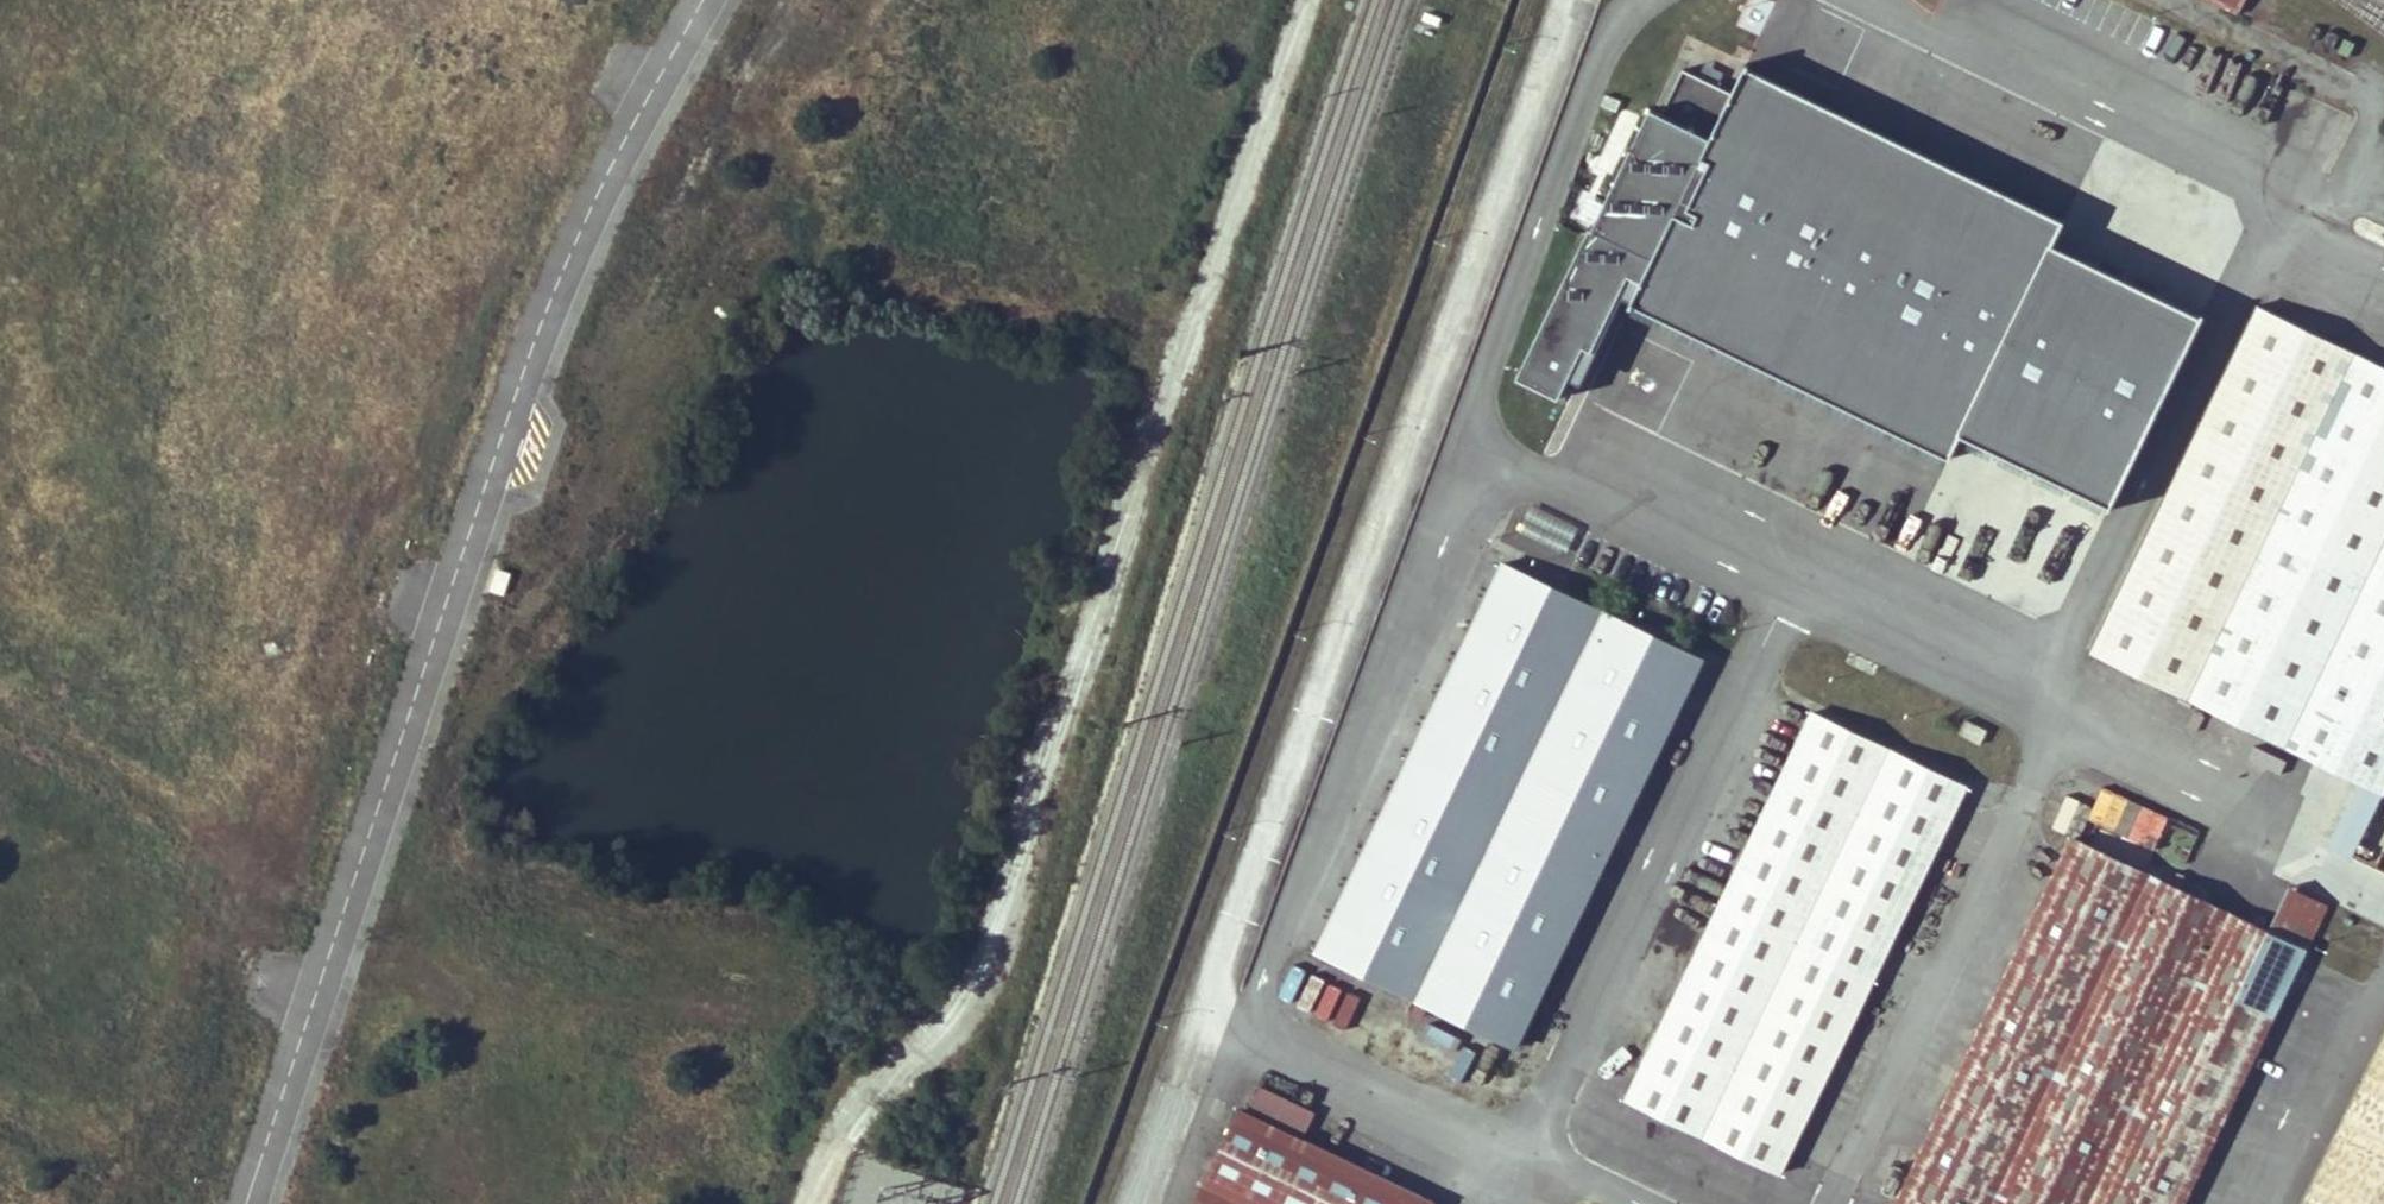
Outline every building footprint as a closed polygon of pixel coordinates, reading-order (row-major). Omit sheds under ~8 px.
[(2238,15),(2245,0),(2206,0),(2238,15)] [(1748,66),(1734,96),(1683,72),(1663,116),(1650,110),(1520,380),(1560,399),(1569,380),(1580,385),(1622,298),(1952,456),(1962,434),(2113,506),(2205,315),(2054,243),(2066,218),(1748,66)] [(2259,308),(2089,652),(2383,797),(2383,794),(2383,369),(2259,308)] [(1705,660),(1503,563),(1313,954),(1516,1051),(1705,660)] [(1968,786),(1809,710),(1623,1100),(1782,1175),(1968,786)] [(2071,836),(1893,1203),(2188,1203),(2310,951),(2071,836)] [(2301,1203),(2383,1203),(2383,1032),(2301,1203)] [(1238,1110),(1193,1203),(1438,1203),(1238,1110)]
